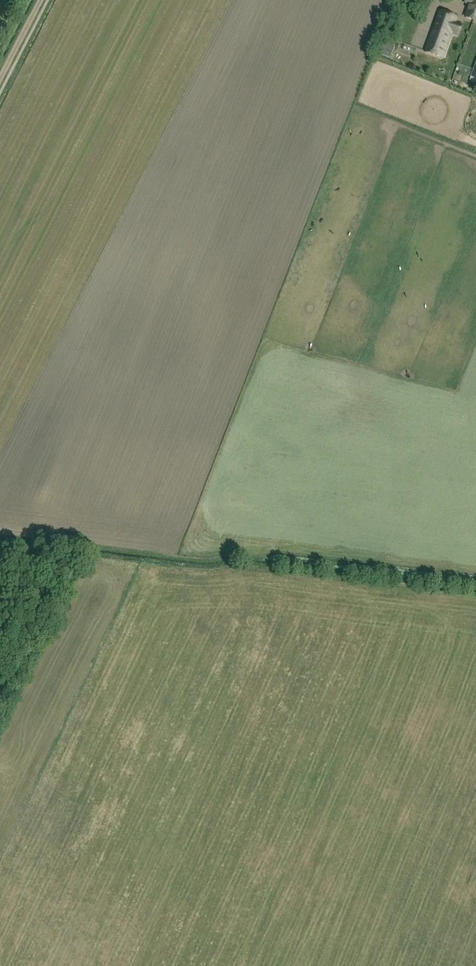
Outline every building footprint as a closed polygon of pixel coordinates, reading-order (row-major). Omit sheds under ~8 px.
[(467,4),(471,5),(466,18),(475,21),(475,0),(468,0),(467,4)] [(444,55),(452,33),(459,35),(462,26),(455,24),(457,19),(440,13),(426,53),(442,58),(444,55)] [(394,55),(397,48),(388,46),(384,57),(394,61),(396,55),(394,55)] [(444,66),(455,72),(458,66),(448,60),(444,66)]
